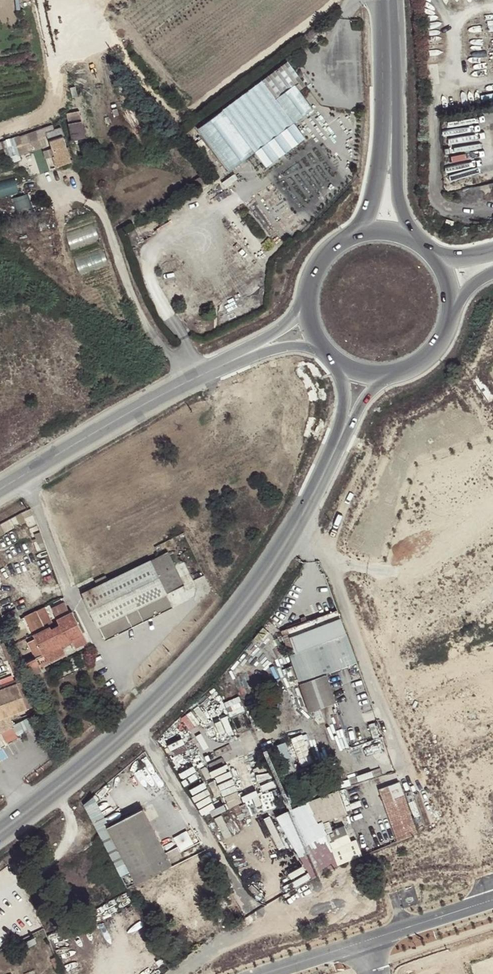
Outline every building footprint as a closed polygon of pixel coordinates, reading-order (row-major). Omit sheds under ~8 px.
[(318,32),(307,40),(311,44),(321,36),(318,32)] [(288,62),(223,110),(254,151),(266,166),(305,138),(293,122),(276,99),(295,85),(299,90),(305,86),(288,62)] [(312,108),(299,90),(295,85),(276,99),(293,122),(312,108)] [(254,151),(223,110),(197,129),(228,170),(254,151)] [(80,112),(67,114),(72,140),(85,137),(80,112)] [(52,125),(42,129),(44,137),(47,136),(46,132),(54,130),(52,125)] [(61,127),(54,130),(46,132),(47,136),(48,140),(54,156),(52,156),(53,157),(56,167),(71,162),(63,136),(64,136),(61,127)] [(42,129),(29,133),(26,134),(31,150),(41,147),(38,139),(44,137),(42,129)] [(26,134),(0,142),(0,148),(3,147),(14,144),(17,155),(31,150),(26,134)] [(48,159),(53,157),(52,156),(54,156),(48,140),(44,141),(45,143),(43,144),(48,159)] [(14,144),(3,147),(6,158),(17,155),(14,144)] [(209,178),(205,174),(194,180),(197,185),(209,178)] [(0,182),(0,188),(2,196),(21,191),(17,177),(0,182)] [(23,208),(30,206),(26,195),(19,198),(23,208)] [(84,594),(105,641),(134,628),(128,614),(137,610),(144,624),(174,610),(168,596),(186,588),(170,554),(110,582),(107,577),(96,582),(99,587),(84,594)] [(26,616),(36,638),(28,641),(35,657),(24,662),(30,675),(42,669),(39,664),(36,657),(44,653),(47,660),(60,654),(57,647),(53,649),(52,645),(59,642),(61,646),(62,646),(72,640),(73,640),(72,638),(83,634),(73,612),(70,613),(66,603),(53,609),(60,625),(52,629),(51,627),(54,625),(45,607),(26,616)] [(3,614),(7,624),(20,618),(16,608),(3,614)] [(134,628),(144,624),(137,610),(128,614),(134,628)] [(330,682),(362,671),(343,618),(313,629),(311,624),(306,626),(308,630),(286,638),(295,663),(320,654),(330,682)] [(87,642),(83,634),(72,638),(73,640),(72,640),(75,647),(87,642)] [(59,642),(52,645),(53,649),(57,647),(60,654),(65,652),(62,646),(61,646),(59,642)] [(39,664),(47,660),(44,653),(36,657),(39,664)] [(305,691),(330,682),(320,654),(295,663),(305,691)] [(0,687),(0,718),(28,707),(19,681),(0,687)] [(404,780),(382,787),(398,840),(420,833),(404,780)] [(340,795),(337,785),(319,791),(323,800),(340,795)] [(329,854),(357,844),(340,795),(323,800),(312,804),(329,854)] [(139,882),(173,864),(144,808),(110,826),(139,882)] [(268,819),(282,847),(295,841),(280,812),(268,819)] [(103,835),(130,886),(139,882),(110,826),(101,831),(103,835)] [(197,855),(196,853),(202,851),(194,828),(176,835),(180,846),(171,849),(176,862),(197,855)] [(307,865),(293,871),(299,885),(313,878),(307,865)]
